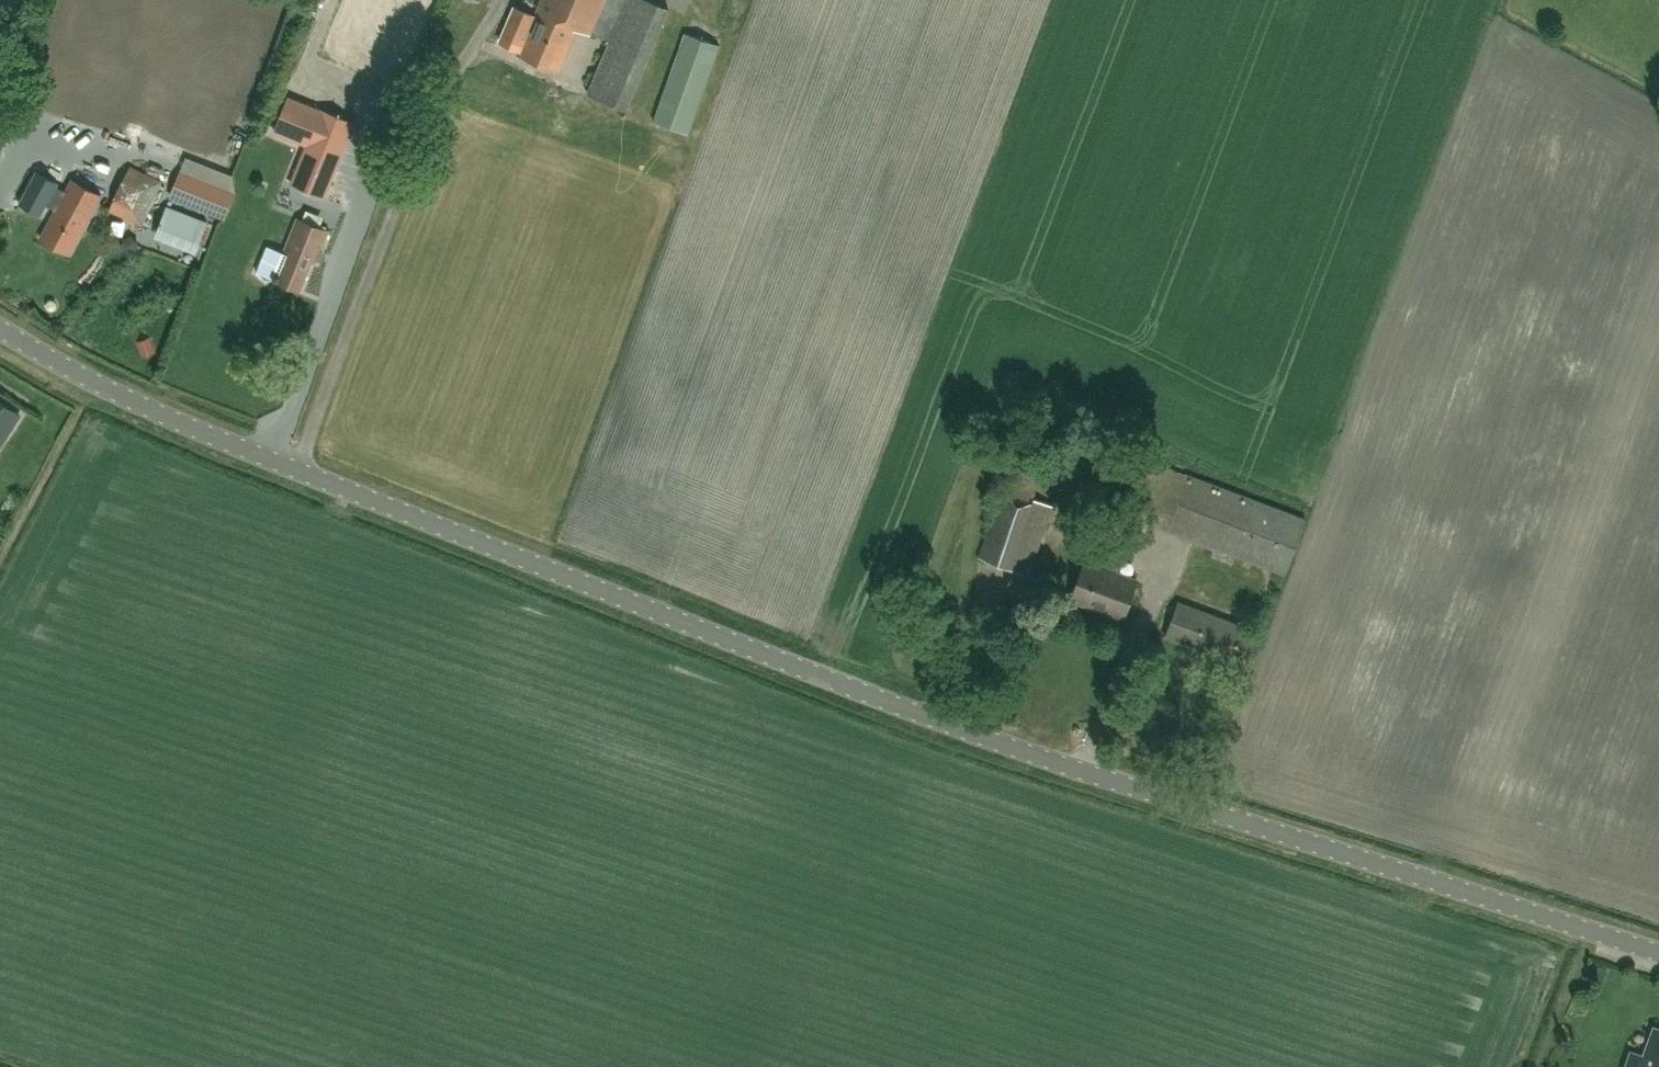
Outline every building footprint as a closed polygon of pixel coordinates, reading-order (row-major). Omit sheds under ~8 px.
[(522,48),(520,52),(562,69),(580,25),(613,38),(591,91),(628,107),(670,4),(660,0),(541,0),(531,24),(512,16),(502,40),(522,48)] [(691,131),(722,45),(687,31),(655,118),(691,131)] [(328,196),(358,122),(323,108),(322,110),(290,97),(275,133),(307,146),(293,181),(328,196)] [(145,226),(165,180),(132,165),(110,211),(145,226)] [(227,219),(238,193),(183,171),(172,198),(227,219)] [(72,254),(104,195),(75,179),(43,238),(72,254)] [(167,206),(157,231),(198,247),(207,223),(167,206)] [(299,217),(285,251),(268,245),(257,272),(267,280),(275,278),(302,289),(314,259),(318,261),(331,230),(299,217)] [(22,415),(0,400),(0,448),(22,415)] [(1168,531),(1285,576),(1308,518),(1140,454),(1118,511),(1168,530),(1168,531)] [(1043,475),(1015,464),(976,555),(1022,572),(1014,593),(1034,602),(1042,580),(1030,575),(1056,506),(1035,497),(1043,475)] [(944,530),(959,535),(963,523),(948,518),(944,530)] [(1072,597),(1112,612),(1125,616),(1139,579),(1118,572),(1125,554),(1109,548),(1102,566),(1086,560),(1072,597)] [(1250,668),(1264,633),(1179,601),(1166,636),(1250,668)] [(1649,1059),(1631,1053),(1626,1066),(1658,1066),(1658,1033),(1651,1036),(1647,1048),(1650,1054),(1649,1059)]
